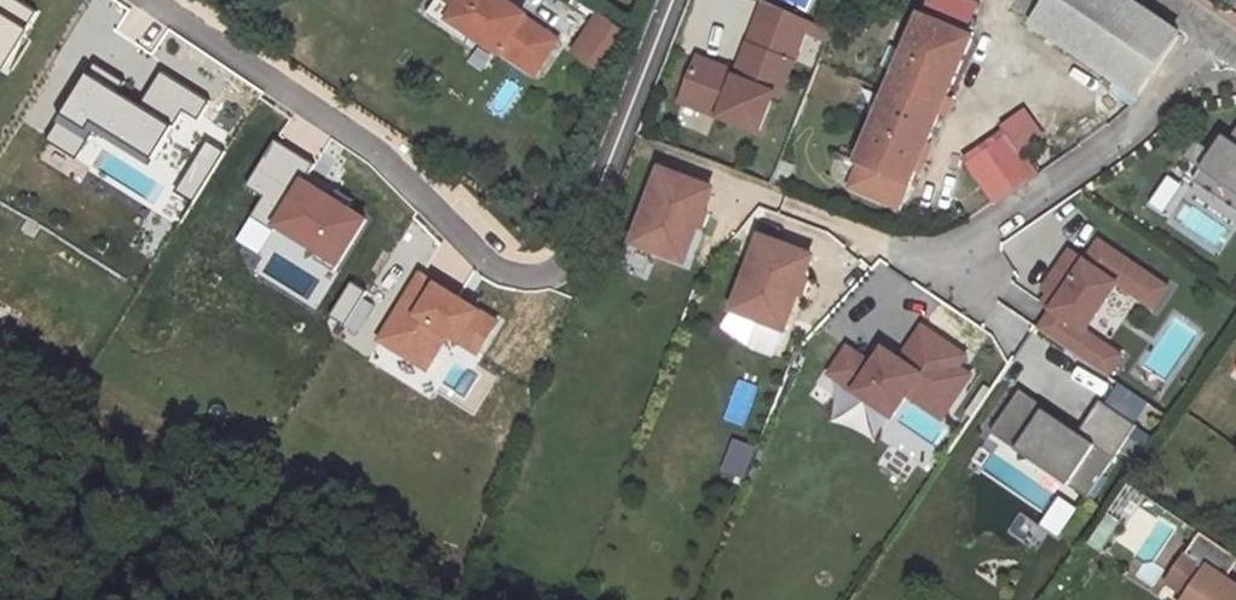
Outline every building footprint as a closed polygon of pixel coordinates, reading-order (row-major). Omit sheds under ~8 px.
[(29,32),(39,16),(15,0),(0,0),(0,14),(29,32)] [(501,58),(502,56),(536,78),(559,45),(525,23),(527,20),(497,0),(441,0),(439,3),(458,15),(451,25),(471,38),(501,58)] [(921,17),(967,36),(980,7),(964,0),(928,0),(921,17)] [(1039,19),(1051,0),(1017,0),(1015,3),(1039,19)] [(1039,19),(1033,28),(1137,98),(1172,36),(1120,0),(1051,0),(1039,19)] [(765,1),(758,20),(802,37),(808,21),(765,1)] [(427,21),(465,47),(471,38),(451,25),(458,15),(439,3),(427,21)] [(8,66),(29,32),(0,14),(0,61),(8,66)] [(631,38),(598,16),(574,51),(607,73),(631,38)] [(910,187),(971,38),(967,36),(921,17),(860,164),(862,165),(907,185),(910,187)] [(707,89),(700,108),(758,132),(773,93),(779,96),(802,37),(758,20),(737,73),(698,58),(689,81),(707,89)] [(94,131),(151,165),(174,127),(140,107),(87,75),(64,113),(94,131)] [(174,127),(184,110),(198,119),(207,103),(193,95),(160,75),(140,107),(174,127)] [(689,81),(681,101),(700,108),(707,89),(689,81)] [(1002,125),(1008,135),(1021,154),(1046,137),(1026,109),(1002,125)] [(77,160),(94,131),(64,113),(47,142),(77,160)] [(1206,172),(1228,139),(1217,131),(1206,147),(1195,140),(1183,157),(1200,168),(1206,172)] [(1008,135),(965,164),(991,201),(1033,172),(1021,154),(1008,135)] [(1235,193),(1235,144),(1228,139),(1206,172),(1225,186),(1235,193)] [(206,143),(176,190),(192,200),(222,153),(206,143)] [(862,165),(852,188),(898,208),(907,185),(862,165)] [(1216,198),(1225,186),(1206,172),(1200,168),(1191,181),(1216,198)] [(712,190),(656,169),(647,194),(653,196),(639,235),(659,253),(686,262),(699,227),(704,228),(708,215),(704,214),(712,190)] [(1170,176),(1151,203),(1165,213),(1183,185),(1170,176)] [(304,182),(279,227),(341,262),(366,217),(304,182)] [(1216,198),(1235,211),(1235,193),(1225,186),(1216,198)] [(754,264),(736,313),(786,330),(799,294),(804,296),(809,283),(804,281),(813,258),(756,237),(747,262),(754,264)] [(1051,309),(1038,329),(1106,376),(1121,355),(1085,330),(1117,283),(1153,308),(1167,286),(1098,239),(1084,259),(1069,249),(1051,276),(1057,280),(1049,293),(1042,303),(1051,309)] [(426,367),(447,335),(478,354),(498,321),(437,284),(421,274),(380,339),(426,367)] [(1057,280),(1051,276),(1042,289),(1049,293),(1057,280)] [(847,347),(828,374),(892,417),(907,395),(941,419),(971,375),(958,366),(966,355),(922,325),(899,358),(883,347),(872,363),(847,347)] [(1020,389),(1018,392),(1080,434),(1102,401),(1099,400),(1079,429),(1020,389)] [(1018,392),(993,428),(1090,493),(1136,424),(1102,401),(1080,434),(1018,392)] [(993,428),(991,432),(1087,497),(1090,493),(993,428)] [(1165,586),(1185,599),(1205,571),(1185,557),(1165,586)] [(1185,599),(1235,599),(1235,592),(1205,571),(1185,599)]
